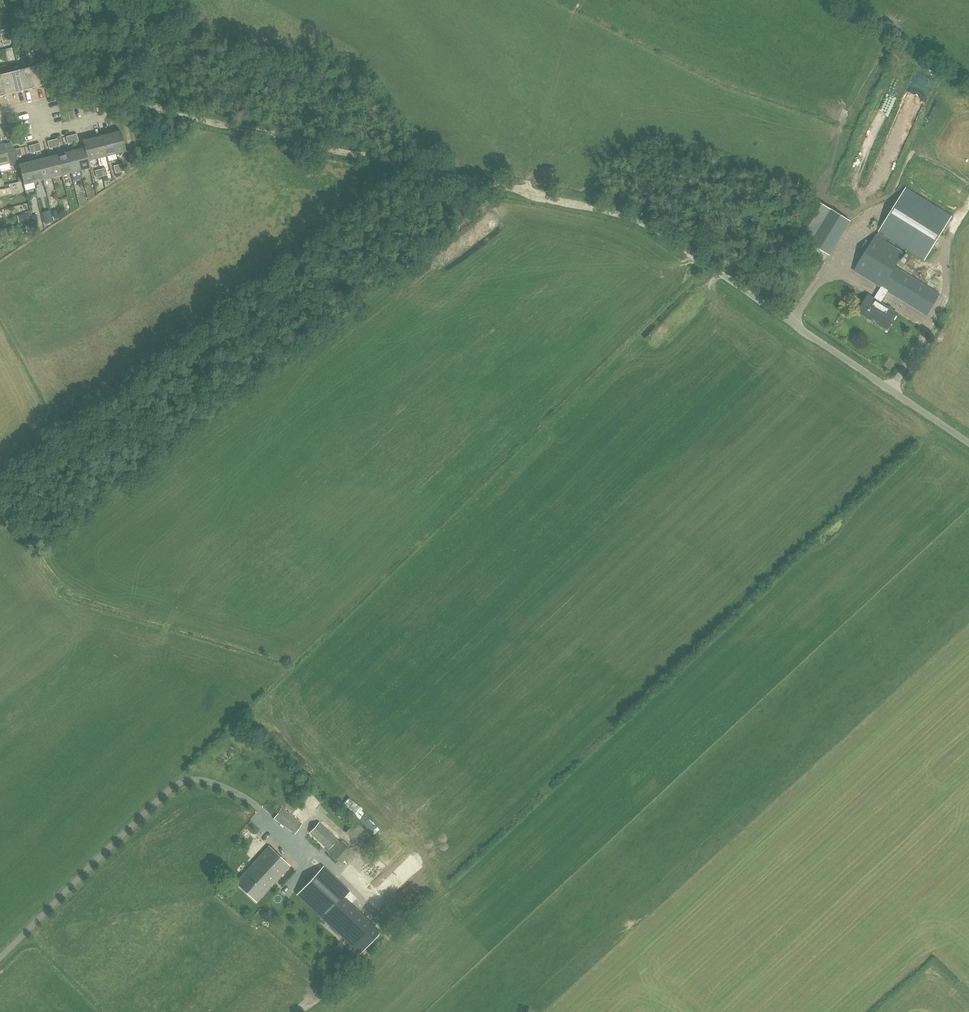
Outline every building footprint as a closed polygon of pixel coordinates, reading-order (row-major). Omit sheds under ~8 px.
[(29,67),(34,88),(44,85),(38,65),(29,67)] [(19,70),(24,90),(34,88),(29,67),(19,70)] [(10,72),(15,92),(24,90),(19,70),(10,72)] [(6,95),(15,92),(10,72),(1,74),(6,95)] [(121,131),(111,133),(116,154),(126,151),(121,131)] [(116,154),(111,133),(102,135),(107,156),(116,154)] [(92,138),(98,158),(107,156),(102,135),(92,138)] [(98,158),(92,138),(83,140),(90,168),(91,168),(89,161),(98,158)] [(84,148),(76,150),(81,170),(90,168),(83,140),(84,148)] [(19,164),(17,156),(15,149),(7,151),(5,143),(0,144),(0,165),(10,163),(10,166),(19,164)] [(81,170),(76,150),(66,152),(71,173),(81,170)] [(57,154),(62,175),(71,173),(66,152),(57,154)] [(62,175),(57,154),(48,157),(53,177),(62,175)] [(38,159),(43,180),(53,177),(48,157),(38,159)] [(43,180),(38,159),(29,161),(34,182),(43,180)] [(19,164),(23,180),(24,184),(34,182),(29,161),(19,164)] [(881,302),(888,291),(926,315),(939,294),(896,267),(904,253),(887,242),(890,238),(925,260),(952,216),(906,187),(880,231),(855,271),(882,287),(874,298),(869,295),(859,312),(869,318),(871,316),(881,322),(880,325),(888,329),(898,312),(881,302)] [(808,195),(788,228),(830,256),(852,221),(808,195)] [(50,210),(42,212),(45,224),(53,222),(50,210)] [(60,210),(53,211),(55,219),(62,217),(60,210)] [(303,823),(282,808),(273,819),(295,834),(303,823)] [(328,851),(338,840),(319,823),(309,833),(328,851)] [(277,879),(278,878),(289,866),(269,847),(248,869),(259,879),(261,877),(264,880),(270,873),(277,879)] [(324,866),(296,895),(323,920),(344,898),(350,891),(324,866)] [(236,882),(257,901),(278,878),(277,879),(270,873),(264,880),(261,877),(259,879),(248,869),(236,882)]
